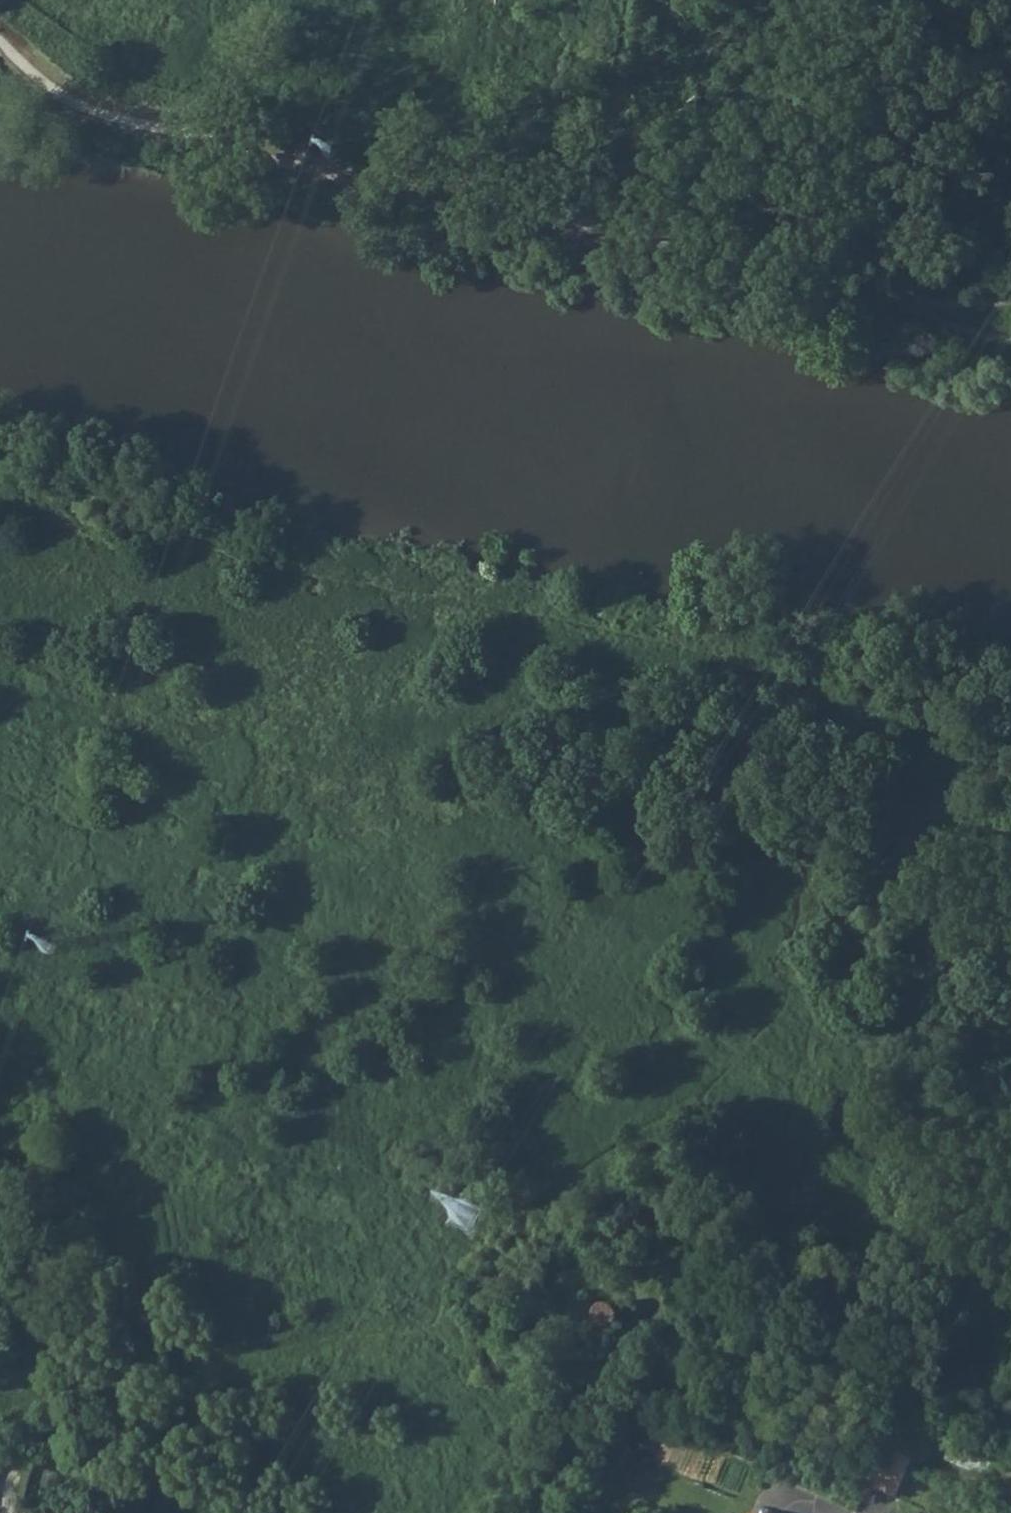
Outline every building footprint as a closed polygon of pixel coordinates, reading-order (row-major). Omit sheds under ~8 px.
[(592,1316),(594,1321),(597,1325),(602,1327),(607,1328),(612,1325),(615,1321),(616,1316),(615,1311),(612,1307),(607,1304),(602,1304),(597,1306),(594,1311),(592,1316)] [(882,1448),(866,1486),(894,1498),(910,1459),(882,1448)]
